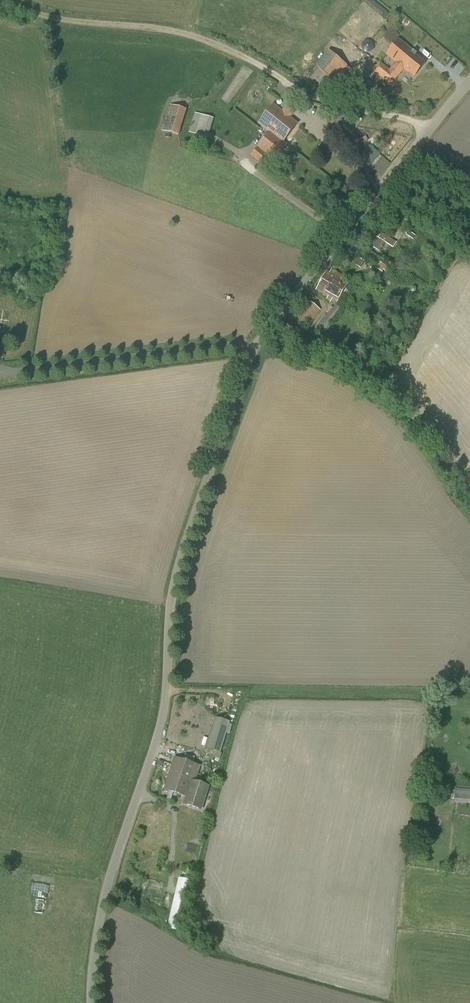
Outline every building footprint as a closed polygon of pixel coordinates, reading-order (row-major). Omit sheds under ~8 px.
[(389,12),(375,0),(373,0),(371,2),(387,15),(389,12)] [(379,62),(368,75),(377,83),(382,77),(390,84),(403,69),(408,73),(408,72),(413,77),(425,63),(415,55),(416,54),(399,39),(386,54),(395,62),(389,70),(379,62)] [(328,51),(316,66),(336,82),(348,67),(328,51)] [(374,86),(368,81),(364,86),(370,91),(374,86)] [(290,89),(283,96),(291,104),(298,96),(290,89)] [(162,131),(179,136),(186,110),(169,105),(162,131)] [(259,123),(270,132),(282,142),(297,123),(273,105),(259,123)] [(338,112),(322,132),(335,143),(340,147),(350,134),(345,131),(352,122),(338,112)] [(189,132),(208,138),(214,118),(195,113),(189,132)] [(282,142),(270,132),(258,148),(252,156),(258,160),(264,152),(274,160),(286,145),(282,142)] [(380,154),(369,146),(359,158),(369,167),(380,154)] [(377,236),(371,246),(379,251),(385,242),(377,236)] [(358,258),(354,264),(360,268),(364,261),(358,258)] [(378,261),(374,268),(382,272),(383,270),(385,271),(387,267),(378,261)] [(316,290),(328,297),(326,300),(330,302),(332,299),(337,302),(348,282),(342,279),(343,276),(332,270),(329,273),(326,272),(316,290)] [(313,322),(312,321),(320,310),(309,301),(295,321),(306,329),(310,322),(312,323),(313,322)] [(319,327),(323,330),(325,327),(326,328),(331,321),(325,317),(320,323),(321,324),(319,327)] [(215,717),(205,749),(220,753),(230,722),(215,717)] [(165,789),(184,795),(188,781),(195,783),(200,766),(174,758),(165,789)] [(188,781),(184,795),(190,796),(187,806),(201,810),(208,786),(195,783),(188,781)] [(453,802),(469,804),(469,790),(455,788),(453,802)] [(179,878),(167,929),(181,932),(193,882),(179,878)]
